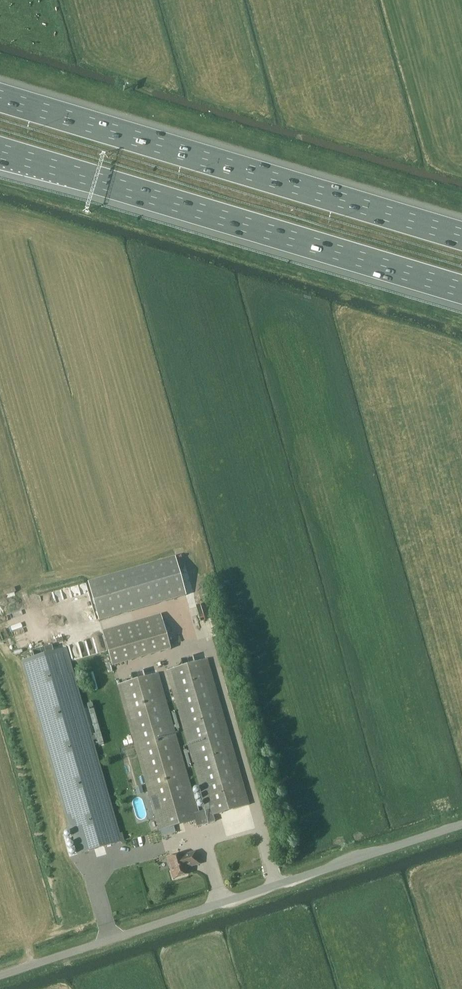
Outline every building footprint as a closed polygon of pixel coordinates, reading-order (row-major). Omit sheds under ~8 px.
[(175,557),(88,582),(99,620),(186,595),(175,557)] [(112,666),(171,649),(161,614),(102,631),(112,666)] [(23,661),(71,830),(78,854),(121,842),(66,649),(54,652),(53,648),(33,654),(34,658),(23,661)] [(213,815),(249,805),(207,659),(167,671),(208,810),(198,813),(158,674),(118,685),(160,831),(195,820),(197,827),(215,821),(213,815)] [(196,851),(183,855),(183,853),(167,857),(173,878),(189,874),(187,867),(200,864),(196,851)]
